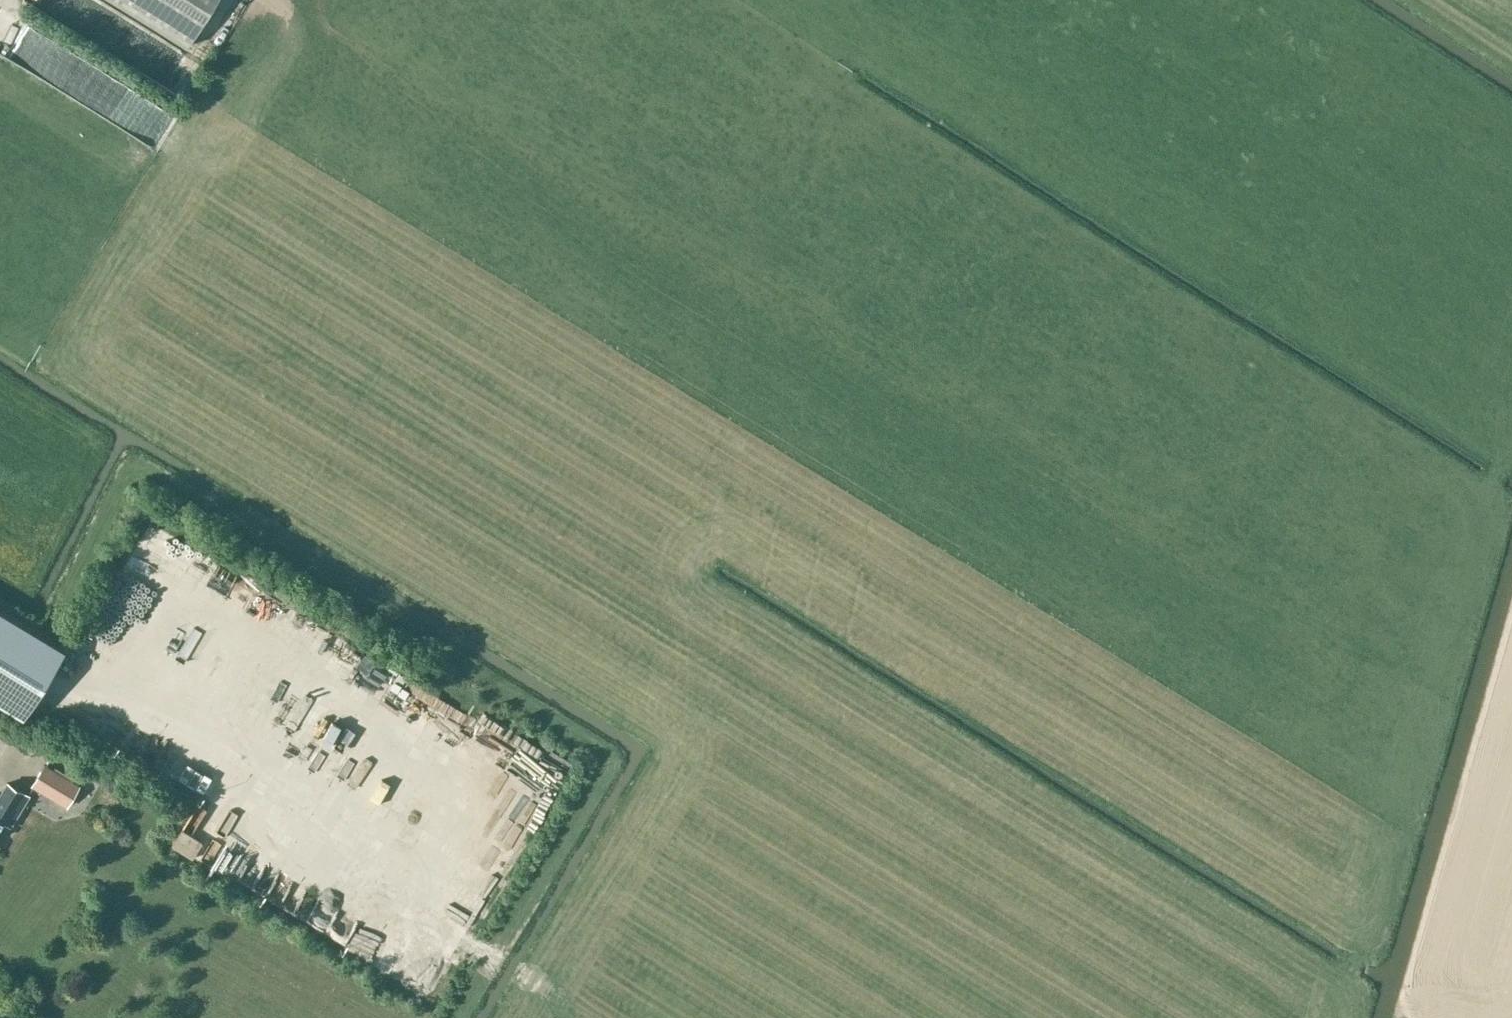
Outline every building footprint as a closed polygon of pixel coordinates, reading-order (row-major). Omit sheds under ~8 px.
[(185,47),(214,0),(110,0),(185,47)] [(98,38),(93,47),(107,54),(112,44),(98,38)] [(182,574),(184,563),(168,561),(167,571),(182,574)] [(123,572),(139,578),(143,569),(126,562),(123,572)] [(99,608),(93,617),(115,632),(121,622),(99,608)] [(23,717),(64,649),(0,610),(0,703),(23,717)] [(45,765),(31,789),(65,809),(79,786),(45,765)] [(4,823),(11,827),(29,794),(6,781),(0,791),(0,830),(4,823)]
